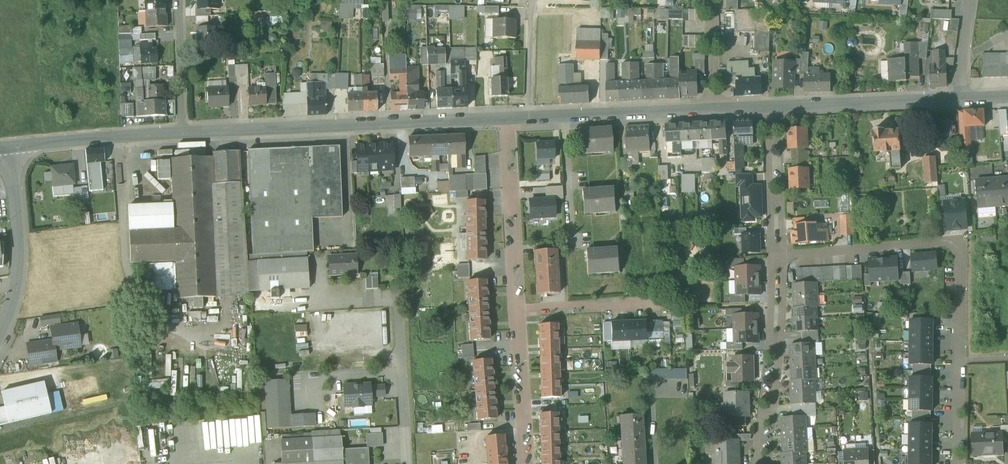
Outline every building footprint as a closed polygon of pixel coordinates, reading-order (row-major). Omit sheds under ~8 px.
[(145,11),(165,10),(164,0),(144,0),(145,11)] [(198,9),(210,9),(218,9),(218,0),(198,0),(198,9)] [(738,10),(738,0),(727,0),(726,10),(736,10),(738,10)] [(899,5),(899,17),(906,17),(908,0),(900,0),(899,5)] [(353,20),(353,4),(345,4),(339,4),(339,19),(353,20)] [(404,12),(404,18),(413,18),(413,12),(413,5),(405,5),(404,5),(404,12)] [(438,12),(449,12),(449,6),(435,6),(434,19),(437,19),(438,12)] [(449,6),(449,12),(460,12),(460,19),(463,19),(463,6),(449,6)] [(484,14),(498,15),(498,6),(484,6),(484,13),(484,14)] [(654,19),(668,19),(668,9),(654,9),(654,10),(654,16),(654,19)] [(668,9),(668,19),(683,20),(683,9),(668,9)] [(166,26),(165,10),(145,11),(146,27),(166,26)] [(754,51),(769,52),(770,11),(738,10),(736,10),(736,26),(735,26),(735,32),(754,33),(754,51)] [(931,19),(951,19),(952,11),(931,10),(931,19)] [(484,38),(494,39),(494,19),(484,19),(484,38)] [(513,20),(494,19),(494,39),(513,39),(513,20)] [(950,35),(957,36),(959,20),(952,19),(950,35)] [(828,22),(819,21),(818,30),(827,30),(828,22)] [(118,26),(118,34),(120,34),(129,34),(131,34),(131,28),(131,25),(118,26)] [(217,34),(215,34),(214,34),(214,27),(198,27),(198,35),(197,35),(198,46),(215,45),(217,45),(217,44),(223,44),(225,44),(226,42),(226,40),(225,39),(223,38),(223,34),(217,34)] [(577,28),(577,42),(601,43),(601,34),(601,29),(577,28)] [(118,34),(118,48),(130,47),(129,34),(120,34),(118,34)] [(608,34),(601,34),(601,43),(600,60),(608,60),(608,44),(612,44),(612,39),(608,39),(608,34)] [(600,60),(601,43),(577,42),(576,59),(600,60)] [(908,59),(905,59),(906,77),(919,77),(918,59),(918,42),(907,43),(908,59)] [(918,42),(918,59),(927,59),(928,42),(922,42),(918,42)] [(140,47),(141,63),(157,62),(156,49),(152,49),(152,43),(140,44),(140,47)] [(645,53),(654,53),(653,45),(645,45),(645,53)] [(131,47),(130,47),(118,48),(119,64),(141,63),(140,47),(133,48),(131,48),(131,47)] [(427,52),(427,65),(445,64),(444,49),(433,50),(433,47),(427,48),(427,52)] [(450,48),(450,61),(464,61),(476,60),(476,48),(450,48)] [(933,51),(934,66),(945,66),(945,58),(944,50),(933,51)] [(802,52),(801,59),(800,74),(805,75),(807,75),(808,68),(809,53),(802,52)] [(389,56),(389,70),(406,69),(406,68),(405,55),(389,56)] [(980,78),(1001,77),(1000,65),(1005,65),(1005,55),(980,55),(980,78)] [(499,66),(499,78),(507,78),(506,58),(495,58),(495,66),(499,66)] [(793,74),(800,74),(801,59),(789,59),(789,63),(794,63),(793,74)] [(905,59),(888,60),(889,80),(906,79),(906,77),(905,59)] [(696,72),(696,76),(705,76),(704,60),(695,60),(696,72)] [(881,80),(889,80),(888,60),(881,60),(881,80)] [(454,88),(451,88),(451,108),(465,107),(465,90),(464,71),(464,61),(450,61),(450,71),(457,71),(458,90),(454,90),(454,88)] [(631,101),(643,100),(643,81),(639,81),(639,62),(630,63),(631,101)] [(789,63),(780,62),(779,73),(775,73),(774,87),(793,87),(793,74),(794,63),(789,63)] [(619,101),(631,101),(630,63),(622,63),(622,82),(619,82),(619,101)] [(680,99),(680,96),(679,76),(679,63),(671,63),(671,80),(667,80),(667,99),(680,99)] [(735,66),(736,79),(755,78),(754,70),(748,70),(747,63),(727,64),(727,66),(735,66)] [(371,64),(371,79),(384,78),(384,64),(378,64),(371,64)] [(607,102),(619,101),(619,82),(615,82),(614,64),(606,64),(607,102)] [(643,100),(655,100),(655,64),(647,65),(647,81),(643,81),(643,100)] [(655,100),(667,99),(667,80),(663,80),(663,65),(663,64),(655,64),(655,100)] [(247,65),(234,65),(235,76),(248,76),(247,65)] [(559,65),(560,87),(572,86),(572,73),(571,65),(559,65)] [(491,66),(491,79),(499,78),(499,66),(495,66),(491,66)] [(727,66),(727,68),(728,86),(736,86),(736,79),(735,66),(727,66)] [(930,66),(930,88),(936,88),(936,86),(947,86),(946,66),(945,66),(934,66),(930,66)] [(133,80),(142,79),(142,77),(142,74),(141,67),(133,68),(133,80)] [(406,69),(406,79),(407,110),(423,109),(422,92),(417,92),(413,92),(413,80),(417,80),(417,68),(406,68),(406,69)] [(719,87),(728,86),(727,68),(719,69),(719,87)] [(389,70),(390,80),(399,80),(406,79),(406,69),(389,70)] [(436,108),(451,108),(451,88),(448,88),(448,90),(443,90),(442,71),(435,71),(436,90),(436,108)] [(687,76),(679,76),(680,96),(697,95),(696,76),(696,72),(687,72),(687,76)] [(308,83),(317,82),(318,73),(309,73),(308,83)] [(328,74),(318,73),(317,82),(324,82),(324,89),(327,89),(328,79),(328,74)] [(572,73),(572,86),(581,86),(581,73),(572,73)] [(264,74),(264,84),(264,88),(257,88),(248,89),(248,105),(276,104),(275,87),(276,87),(276,86),(275,86),(275,74),(264,74)] [(335,74),(335,79),(334,89),(341,89),(341,86),(347,86),(348,75),(335,74)] [(362,112),(362,111),(362,88),(362,75),(354,75),(355,88),(347,89),(347,90),(347,94),(348,112),(362,112)] [(805,75),(804,92),(830,92),(830,75),(819,75),(807,75),(805,75)] [(491,79),(492,96),(507,96),(507,78),(499,78),(491,79)] [(736,86),(737,96),(762,95),(761,78),(755,78),(736,79),(736,86)] [(143,90),(143,101),(164,100),(163,85),(149,85),(149,79),(142,79),(142,83),(143,90)] [(391,110),(407,110),(406,79),(399,80),(399,93),(390,93),(391,110)] [(206,82),(207,89),(214,88),(227,87),(227,80),(206,82)] [(256,82),(257,88),(264,88),(264,84),(263,84),(263,81),(261,80),(258,80),(256,82)] [(307,92),(307,98),(325,97),(324,89),(324,82),(317,82),(308,83),(306,83),(307,92)] [(121,83),(121,94),(130,93),(130,83),(121,83)] [(137,101),(139,101),(139,90),(143,90),(142,83),(134,83),(135,101),(137,101)] [(560,87),(560,104),(589,103),(589,86),(581,86),(572,86),(560,87)] [(227,87),(214,88),(207,89),(208,107),(228,106),(227,87)] [(369,88),(362,88),(362,111),(377,111),(377,93),(369,93),(369,88)] [(282,94),(281,106),(307,105),(307,98),(307,92),(300,93),(282,94)] [(325,115),(325,97),(307,98),(307,105),(307,116),(325,115)] [(164,115),(164,100),(143,101),(139,101),(137,101),(137,116),(164,115)] [(120,104),(121,117),(134,116),(133,103),(120,104)] [(1000,135),(1007,135),(1007,116),(1007,110),(998,111),(1000,135)] [(965,126),(965,127),(970,127),(985,126),(984,111),(964,111),(964,112),(965,126)] [(734,121),(734,138),(746,137),(753,137),(753,121),(734,121)] [(696,123),(696,141),(712,140),(711,122),(696,123)] [(711,122),(712,140),(719,140),(726,140),(726,122),(711,122)] [(696,123),(680,124),(681,142),(690,141),(696,141),(696,123)] [(666,143),(667,143),(674,142),(681,142),(680,124),(665,125),(666,143)] [(625,127),(626,153),(639,152),(650,151),(650,143),(649,125),(625,127)] [(960,127),(962,154),(965,153),(972,153),(970,127),(965,127),(965,126),(960,127)] [(890,156),(891,169),(901,168),(898,132),(885,133),(884,130),(883,130),(883,128),(881,127),(877,127),(875,129),(875,130),(874,131),(875,152),(884,151),(885,154),(886,155),(889,155),(890,156)] [(578,130),(580,154),(612,152),(611,128),(578,130)] [(789,129),(789,148),(792,148),(804,148),(806,148),(806,129),(789,129)] [(450,155),(457,155),(465,155),(464,135),(447,136),(448,155),(450,155)] [(408,157),(431,156),(430,136),(408,137),(408,157)] [(438,156),(448,155),(447,136),(430,136),(431,156),(438,156)] [(696,141),(697,149),(712,149),(712,140),(696,141)] [(537,159),(548,159),(554,158),(553,142),(536,143),(537,159)] [(681,142),(674,142),(674,147),(672,147),(673,154),(681,154),(681,142)] [(735,162),(735,169),(742,169),(743,168),(743,145),(743,143),(734,144),(735,155),(735,162)] [(392,144),(378,145),(379,170),(393,169),(392,144)] [(357,171),(368,171),(367,145),(356,146),(357,161),(357,171)] [(368,171),(379,170),(378,145),(367,145),(368,171)] [(339,146),(308,147),(310,178),(311,218),(342,217),(339,146)] [(248,150),(249,180),(310,178),(308,147),(248,150)] [(673,154),(672,147),(667,147),(667,158),(678,157),(682,157),(681,154),(673,154)] [(85,149),(86,163),(100,162),(105,162),(103,148),(85,149)] [(171,159),(173,204),(174,230),(129,232),(130,263),(176,261),(178,299),(192,298),(193,308),(203,308),(202,298),(215,297),(210,184),(241,182),(240,150),(213,152),(213,157),(171,159)] [(632,162),(632,165),(639,165),(639,152),(626,153),(626,158),(626,162),(632,162)] [(792,153),(792,165),(805,164),(804,158),(804,152),(792,153)] [(962,159),(963,166),(973,165),(972,153),(965,153),(966,158),(962,159)] [(465,168),(465,155),(457,155),(457,168),(465,168)] [(431,156),(431,172),(439,172),(439,164),(438,156),(431,156)] [(474,156),(474,174),(486,174),(485,156),(474,156)] [(924,158),(926,183),(937,182),(936,169),(935,157),(924,158)] [(619,159),(620,170),(632,169),(632,165),(632,162),(626,162),(626,158),(619,159)] [(701,159),(701,172),(715,171),(714,158),(701,159)] [(157,161),(158,180),(170,179),(169,160),(157,161)] [(100,162),(86,163),(89,191),(103,190),(100,162)] [(52,179),(53,186),(74,184),(75,184),(73,165),(51,167),(51,171),(52,179)] [(659,166),(659,180),(668,179),(667,166),(659,166)] [(790,169),(791,188),(808,188),(807,169),(805,169),(792,169),(790,169)] [(52,179),(51,171),(43,171),(44,180),(52,179)] [(465,174),(452,175),(452,184),(449,184),(449,192),(466,191),(465,174)] [(486,190),(486,174),(474,174),(472,174),(472,190),(476,190),(486,190)] [(742,186),(753,186),(752,174),(742,174),(735,175),(736,187),(742,186)] [(682,192),(695,192),(695,175),(682,175),(682,192)] [(400,178),(401,189),(414,188),(414,184),(413,177),(400,178)] [(249,180),(252,241),(312,238),(311,218),(310,178),(249,180)] [(993,181),(995,206),(996,206),(1007,205),(1007,178),(1001,178),(1001,181),(993,181)] [(978,207),(995,206),(993,181),(985,182),(985,179),(975,180),(978,208),(978,207)] [(437,192),(440,192),(439,185),(449,184),(449,181),(437,182),(437,192)] [(210,184),(215,297),(250,296),(250,291),(247,261),(241,182),(210,184)] [(74,184),(53,186),(54,195),(74,194),(73,188),(74,188),(74,184)] [(562,186),(545,187),(545,199),(553,199),(563,199),(562,186)] [(753,186),(742,186),(743,216),(755,216),(761,216),(760,186),(753,186)] [(74,194),(75,200),(82,200),(82,199),(81,187),(74,188),(73,188),(74,194)] [(582,190),(583,214),(616,212),(615,188),(582,190)] [(622,191),(622,201),(634,200),(633,190),(622,191)] [(838,197),(839,212),(848,211),(848,196),(838,197)] [(545,199),(529,200),(530,218),(554,216),(553,199),(545,199)] [(466,251),(466,260),(485,260),(485,247),(485,242),(484,219),(485,219),(485,213),(484,213),(484,200),(465,200),(466,233),(466,251)] [(946,214),(947,230),(967,228),(964,200),(961,201),(945,202),(946,214)] [(128,206),(129,232),(174,230),(173,204),(128,206)] [(996,213),(996,206),(995,206),(978,207),(979,214),(996,213)] [(841,234),(841,235),(853,234),(852,216),(840,217),(841,224),(845,223),(845,234),(841,234)] [(797,225),(805,225),(805,217),(792,218),(794,232),(797,232),(797,225)] [(793,232),(794,243),(828,240),(827,229),(817,230),(816,224),(805,225),(797,225),(797,232),(794,232),(793,232)] [(996,232),(982,233),(983,242),(996,241),(996,232)] [(743,253),(760,252),(759,234),(747,234),(743,234),(743,253)] [(313,251),(312,238),(252,241),(253,255),(313,251)] [(586,250),(588,274),(620,272),(619,248),(586,250)] [(534,251),(537,294),(558,293),(556,250),(534,251)] [(912,255),(913,271),(937,269),(936,253),(912,255)] [(328,257),(329,275),(355,273),(354,255),(328,257)] [(889,260),(883,260),(884,281),(898,280),(898,273),(897,257),(889,258),(889,260)] [(257,261),(259,291),(309,288),(307,258),(257,261)] [(728,259),(728,268),(736,267),(744,267),(744,259),(728,259)] [(871,282),(884,281),(883,260),(877,260),(877,259),(869,259),(870,274),(871,282)] [(257,261),(247,261),(250,291),(259,291),(257,261)] [(146,264),(147,291),(176,290),(175,263),(146,264)] [(861,265),(851,266),(852,280),(862,280),(861,265)] [(736,267),(737,281),(759,280),(759,274),(760,273),(760,266),(744,267),(736,267)] [(377,276),(365,277),(366,289),(378,288),(377,276)] [(467,281),(470,340),(489,339),(488,327),(489,327),(488,321),(487,297),(487,292),(486,292),(486,280),(467,281)] [(759,287),(759,280),(737,281),(737,294),(737,295),(745,295),(760,294),(760,288),(759,287)] [(729,281),(729,295),(737,294),(737,281),(729,281)] [(793,290),(793,296),(817,294),(816,282),(810,282),(804,283),(798,283),(793,283),(793,290)] [(729,295),(729,303),(745,303),(745,295),(737,295),(737,294),(729,295)] [(794,302),(795,308),(816,306),(818,306),(817,294),(793,296),(793,301),(794,302)] [(817,318),(816,306),(795,308),(793,308),(793,314),(792,314),(792,320),(817,318)] [(188,319),(199,320),(200,312),(189,311),(188,319)] [(294,314),(295,331),(307,331),(306,313),(294,314)] [(673,313),(673,321),(684,320),(684,313),(673,313)] [(41,317),(42,325),(59,322),(58,314),(41,317)] [(734,316),(735,329),(757,328),(757,322),(758,321),(758,314),(742,315),(734,315),(734,316)] [(692,319),(693,328),(700,327),(699,318),(692,319)] [(817,331),(817,318),(792,320),(793,325),(794,326),(794,332),(802,332),(817,331)] [(910,319),(910,331),(932,331),(932,320),(931,320),(913,319),(910,319)] [(647,321),(647,340),(648,340),(663,340),(663,322),(663,320),(647,321)] [(647,321),(629,322),(630,341),(647,341),(647,340),(647,321)] [(603,341),(611,341),(611,322),(603,322),(603,341)] [(611,342),(630,341),(629,322),(611,322),(611,341),(611,342)] [(539,325),(539,337),(558,336),(558,324),(539,325)] [(53,340),(54,349),(80,345),(79,335),(77,336),(75,326),(77,326),(77,325),(51,328),(53,340)] [(758,335),(757,328),(735,329),(735,342),(735,343),(743,343),(759,342),(758,336),(758,335)] [(735,342),(735,329),(727,329),(727,343),(735,342)] [(910,331),(910,342),(932,342),(932,331),(910,331)] [(79,335),(80,345),(88,344),(87,334),(79,335)] [(539,337),(539,349),(558,348),(558,345),(558,336),(539,337)] [(27,344),(30,365),(56,361),(54,349),(53,340),(27,344)] [(630,341),(630,348),(638,348),(638,350),(648,350),(648,347),(648,340),(647,340),(647,341),(630,341)] [(856,341),(856,350),(866,349),(865,340),(856,341)] [(630,341),(611,342),(610,342),(611,350),(630,349),(630,348),(630,341)] [(910,342),(910,353),(932,354),(932,342),(910,342)] [(790,351),(790,357),(791,357),(815,355),(814,343),(802,344),(790,344),(791,350),(790,351)] [(822,343),(818,343),(814,343),(815,355),(822,355),(822,343)] [(539,349),(540,361),(558,360),(558,348),(539,349)] [(108,350),(109,359),(118,358),(117,349),(108,350)] [(932,365),(932,354),(910,353),(910,365),(913,365),(931,365),(932,365)] [(791,363),(791,369),(815,367),(815,355),(791,357),(791,362),(791,363)] [(733,381),(742,381),(753,381),(753,357),(733,357),(733,363),(728,363),(729,373),(733,373),(733,381)] [(472,361),(477,420),(496,419),(495,406),(496,406),(495,401),(492,377),(493,377),(492,372),(491,359),(472,361)] [(540,361),(540,373),(559,372),(558,360),(540,361)] [(792,375),(792,381),(814,379),(816,379),(815,367),(791,369),(791,374),(792,375)] [(687,379),(687,369),(646,369),(647,380),(687,379)] [(540,373),(540,385),(559,384),(559,372),(540,373)] [(910,377),(910,388),(932,389),(932,377),(931,377),(913,377),(910,377)] [(267,429),(291,427),(290,415),(288,379),(265,381),(267,429)] [(790,387),(790,393),(815,391),(814,379),(792,381),(790,381),(791,387),(790,387)] [(814,379),(815,391),(821,391),(823,391),(822,379),(816,379),(814,379)] [(5,407),(0,408),(0,425),(9,423),(52,413),(47,393),(44,382),(1,392),(5,407)] [(369,384),(344,386),(345,406),(353,405),(353,407),(362,407),(362,405),(371,405),(370,397),(370,386),(369,384)] [(560,397),(559,384),(540,385),(541,398),(560,397)] [(384,386),(370,386),(370,397),(384,396),(384,386)] [(910,398),(910,400),(932,400),(932,389),(910,388),(910,389),(910,398)] [(47,393),(52,413),(64,410),(59,391),(47,393)] [(815,403),(815,391),(790,393),(791,398),(791,399),(792,405),(797,405),(815,404),(815,403)] [(859,392),(859,400),(868,400),(868,392),(859,392)] [(725,394),(726,417),(733,417),(746,417),(749,416),(749,407),(748,407),(748,402),(749,402),(748,393),(737,394),(737,393),(725,394)] [(932,411),(932,400),(910,400),(910,411),(913,411),(931,411),(932,411)] [(362,407),(353,407),(354,414),(371,413),(371,405),(362,405),(362,407)] [(314,413),(290,415),(291,427),(315,426),(314,413)] [(540,414),(540,431),(558,431),(558,413),(540,414)] [(642,414),(620,416),(621,416),(622,423),(621,423),(622,441),(623,441),(623,448),(622,448),(622,449),(623,449),(623,456),(623,463),(645,463),(642,414)] [(781,424),(782,430),(806,428),(805,417),(805,416),(793,417),(782,418),(782,424),(781,424)] [(733,417),(733,427),(746,426),(746,417),(733,417)] [(910,423),(909,435),(931,435),(932,423),(925,423),(913,423),(910,423)] [(432,426),(432,433),(442,432),(442,425),(432,426)] [(782,436),(782,442),(806,440),(806,438),(806,430),(806,428),(782,430),(783,436),(782,436)] [(146,457),(154,457),(152,429),(144,430),(146,457)] [(540,431),(540,444),(559,444),(558,431),(540,431)] [(973,438),(973,456),(985,455),(985,454),(994,454),(994,455),(1003,454),(1002,443),(1002,433),(1001,433),(1001,435),(995,435),(995,434),(983,434),(983,435),(982,435),(982,438),(973,438)] [(382,434),(381,434),(370,434),(367,435),(367,447),(382,446),(382,434)] [(487,463),(506,463),(505,453),(506,453),(505,448),(504,435),(485,437),(487,463)] [(725,435),(706,435),(706,454),(712,454),(712,463),(717,463),(717,451),(719,451),(718,441),(725,441),(725,435)] [(909,435),(909,446),(931,446),(931,435),(909,435)] [(340,436),(321,437),(322,461),(342,460),(342,448),(341,436),(340,436)] [(282,463),(322,461),(321,437),(311,438),(281,440),(282,463)] [(783,448),(784,454),(805,452),(807,452),(806,440),(782,442),(783,448)] [(717,463),(739,463),(739,441),(725,441),(718,441),(719,451),(717,451),(717,463)] [(540,444),(541,458),(559,458),(559,444),(540,444)] [(909,446),(909,457),(931,457),(931,446),(909,446)] [(367,449),(343,450),(343,448),(342,448),(342,460),(343,463),(368,463),(367,449)] [(856,450),(846,451),(844,451),(844,460),(845,463),(857,463),(856,450)] [(856,450),(857,463),(869,463),(868,450),(866,450),(856,450)] [(782,463),(806,463),(805,452),(784,454),(782,454),(782,460),(781,460),(782,463)]
